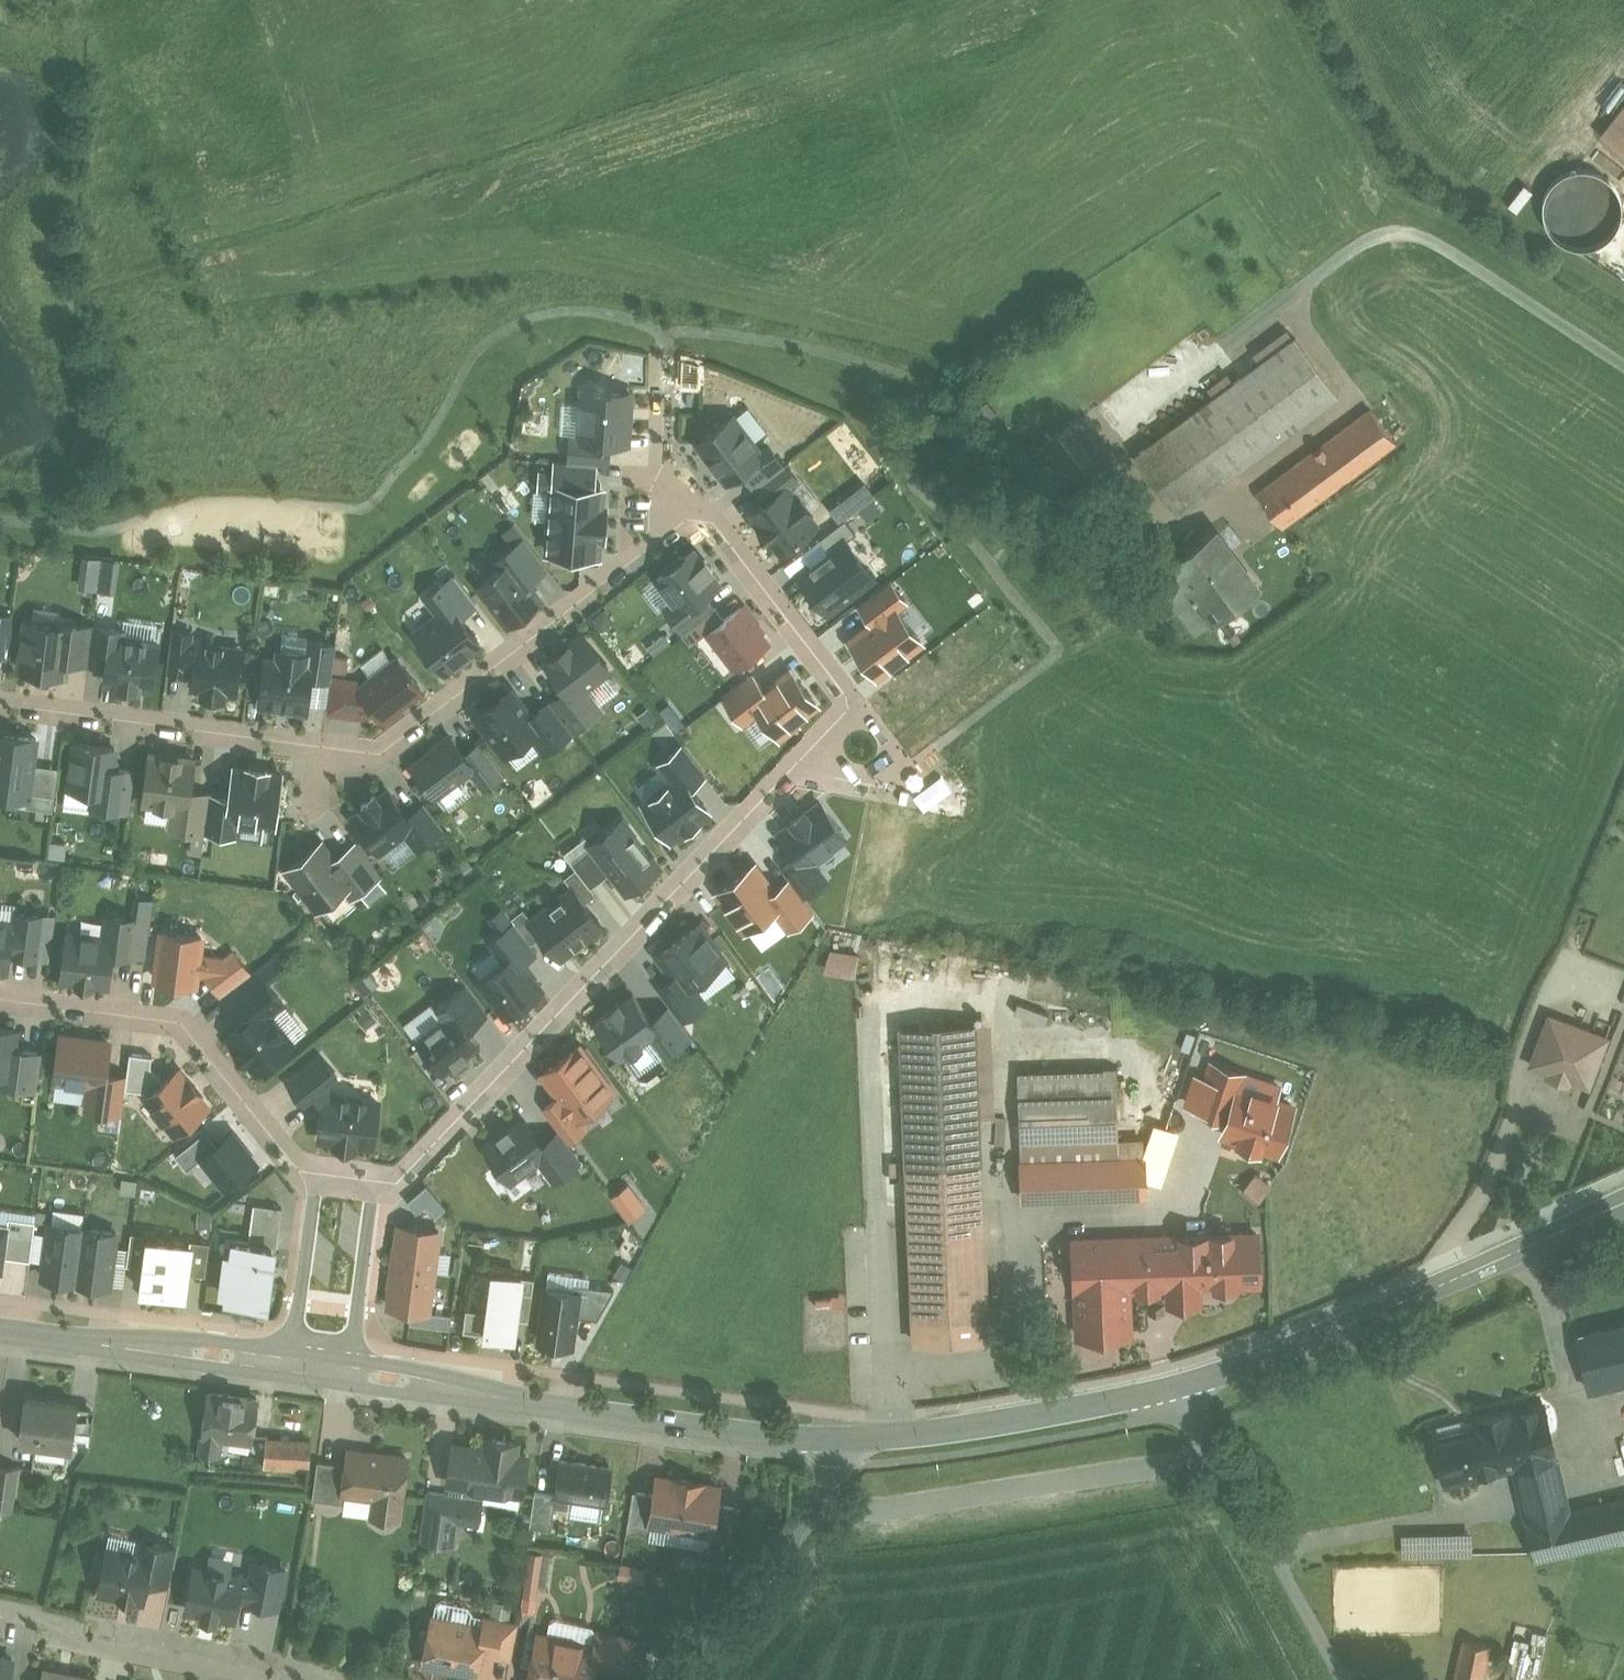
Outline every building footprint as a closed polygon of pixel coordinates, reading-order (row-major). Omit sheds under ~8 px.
[(1623,154),(1623,107),(1601,135),(1623,154)] [(1586,127),(1576,137),(1586,148),(1597,137),(1586,127)] [(1612,232),(1619,222),(1622,209),(1620,197),(1615,185),(1606,176),(1595,170),(1582,168),(1569,171),(1558,177),(1550,187),(1545,199),(1545,212),(1548,224),(1555,234),(1566,242),(1578,245),(1590,245),(1602,240),(1612,232)] [(1296,337),(1135,456),(1177,512),(1337,393),(1296,337)] [(580,384),(578,435),(610,436),(627,437),(629,386),(580,384)] [(730,409),(694,435),(725,477),(740,465),(761,450),(730,409)] [(1371,409),(1258,493),(1282,525),(1395,441),(1371,409)] [(609,461),(610,436),(578,435),(567,435),(566,459),(595,461),(609,461)] [(761,450),(740,465),(753,484),(787,459),(773,441),(761,450)] [(552,484),(547,550),(599,553),(604,484),(594,483),(595,461),(566,459),(552,458),(552,466),(540,466),(539,483),(552,484)] [(787,459),(753,484),(766,502),(787,487),(800,477),(787,459)] [(863,480),(828,506),(838,519),(858,505),(867,517),(882,506),(863,480)] [(537,484),(532,506),(546,509),(550,487),(537,484)] [(766,502),(750,513),(780,554),(816,529),(787,487),(766,502)] [(820,534),(828,545),(843,534),(850,529),(842,518),(820,534)] [(1217,531),(1173,564),(1174,566),(1176,565),(1198,594),(1196,595),(1212,617),(1257,584),(1217,531)] [(497,553),(503,562),(513,555),(528,576),(545,564),(522,534),(497,553)] [(828,545),(794,570),(823,609),(872,574),(843,534),(828,545)] [(708,594),(723,583),(695,546),(654,577),(672,601),(682,613),(708,594)] [(86,554),(84,587),(116,589),(118,556),(86,554)] [(503,562),(479,581),(508,619),(541,593),(528,576),(513,555),(503,562)] [(423,589),(438,609),(449,601),(458,612),(473,600),(449,569),(423,589)] [(889,583),(861,604),(873,620),(901,599),(889,583)] [(719,608),(708,594),(682,613),(672,601),(664,607),(684,634),(686,633),(716,610),(719,608)] [(438,609),(412,628),(444,672),(481,644),(458,612),(449,601),(438,609)] [(723,619),(705,633),(706,634),(733,671),(772,641),(743,603),(723,619)] [(894,609),(853,640),(877,672),(918,641),(894,609)] [(723,619),(716,610),(686,633),(694,643),(706,634),(705,633),(723,619)] [(0,612),(0,652),(6,653),(6,651),(9,651),(13,616),(11,616),(11,614),(0,612)] [(56,625),(26,621),(20,668),(65,674),(67,659),(71,627),(69,627),(70,622),(57,621),(56,625)] [(93,625),(70,622),(69,627),(71,627),(67,659),(88,662),(93,625)] [(122,629),(93,625),(88,662),(108,665),(112,636),(121,638),(122,629)] [(585,627),(544,657),(565,686),(571,693),(585,682),(612,663),(585,627)] [(193,632),(175,630),(174,632),(173,632),(168,667),(170,667),(169,669),(188,671),(188,669),(192,641),(193,632)] [(121,638),(112,636),(108,665),(106,680),(119,682),(118,685),(139,688),(139,684),(152,686),(158,643),(121,638)] [(336,643),(310,640),(310,639),(308,639),(307,641),(308,641),(306,654),(314,655),(311,677),(331,680),(332,674),(336,643)] [(241,648),(192,641),(188,669),(195,670),(193,686),(203,687),(202,694),(224,697),(225,690),(235,692),(241,648)] [(306,654),(283,651),(283,650),(281,650),(281,652),(280,661),(276,661),(266,659),(261,702),(307,708),(307,707),(311,677),(314,655),(306,654)] [(370,679),(362,685),(377,705),(383,714),(420,686),(398,658),(370,679)] [(820,705),(790,665),(763,685),(746,698),(758,715),(779,743),(802,725),(799,721),(820,705)] [(746,698),(763,685),(753,673),(721,697),(743,726),(758,715),(746,698)] [(362,685),(370,679),(332,674),(331,680),(328,708),(366,713),(377,705),(362,685)] [(571,693),(565,686),(548,699),(571,729),(603,706),(585,682),(571,693)] [(512,691),(480,715),(504,748),(528,731),(537,724),(529,714),(512,691)] [(548,699),(529,714),(537,724),(528,731),(543,751),(571,729),(548,699)] [(26,798),(27,789),(30,763),(33,734),(0,730),(0,795),(26,798)] [(453,733),(415,761),(438,793),(470,769),(477,764),(464,748),(453,733)] [(474,740),(464,748),(477,764),(470,769),(483,786),(500,773),(474,740)] [(683,771),(694,785),(707,775),(682,742),(657,762),(671,780),(683,771)] [(116,748),(76,743),(70,788),(95,792),(110,794),(113,769),(116,748)] [(194,759),(151,753),(145,801),(176,805),(188,807),(190,792),(194,759)] [(56,765),(30,763),(27,789),(53,792),(56,765)] [(284,770),(233,763),(228,795),(225,820),(239,822),(276,828),(284,770)] [(136,772),(113,769),(110,794),(95,792),(93,806),(131,811),(136,772)] [(671,780),(641,802),(671,843),(713,811),(694,785),(683,771),(671,780)] [(375,795),(362,805),(364,808),(354,816),(380,850),(405,831),(415,824),(408,814),(388,790),(378,798),(375,795)] [(190,792),(188,807),(176,805),(173,829),(205,833),(205,832),(210,794),(190,792)] [(211,792),(210,794),(205,832),(237,836),(239,822),(225,820),(228,795),(211,792)] [(822,799),(778,833),(795,855),(806,869),(814,863),(850,836),(822,799)] [(445,829),(424,802),(408,814),(415,824),(405,831),(419,849),(445,829)] [(590,840),(587,843),(609,873),(625,894),(664,866),(625,814),(590,840)] [(590,887),(609,873),(587,843),(590,840),(586,835),(564,852),(576,868),(590,887)] [(357,842),(334,860),(351,881),(350,882),(358,892),(381,874),(357,842)] [(322,843),(288,869),(317,907),(350,882),(351,881),(334,860),(322,843)] [(806,869),(795,855),(781,866),(789,878),(803,896),(826,879),(814,863),(806,869)] [(757,861),(713,893),(743,934),(774,912),(787,902),(776,887),(757,861)] [(590,887),(576,868),(565,877),(570,884),(572,883),(586,901),(596,894),(590,887)] [(789,878),(776,887),(787,902),(774,912),(788,931),(815,912),(803,896),(789,878)] [(570,884),(529,915),(543,934),(561,958),(604,926),(586,901),(572,883),(570,884)] [(513,919),(531,943),(543,934),(529,915),(523,908),(511,917),(513,919)] [(13,951),(13,952),(37,955),(42,915),(19,912),(17,924),(13,951)] [(138,918),(111,915),(108,938),(113,939),(112,952),(134,954),(134,952),(147,954),(151,922),(138,921),(138,918)] [(487,939),(504,963),(518,952),(525,962),(538,952),(531,943),(513,919),(487,939)] [(706,920),(669,945),(687,971),(696,983),(700,980),(732,958),(706,920)] [(7,968),(9,950),(13,951),(17,924),(0,922),(0,967),(7,968)] [(206,973),(225,958),(199,955),(202,936),(163,931),(157,979),(195,984),(197,972),(206,973)] [(108,938),(70,933),(68,947),(64,951),(62,964),(65,968),(64,977),(79,979),(79,982),(92,983),(92,981),(107,983),(112,952),(113,939),(108,938)] [(824,969),(853,975),(857,952),(828,947),(824,969)] [(225,958),(206,973),(221,992),(249,971),(234,952),(225,958)] [(504,963),(478,982),(505,1018),(545,988),(525,962),(518,952),(504,963)] [(263,982),(254,971),(223,995),(232,1006),(230,1007),(243,1023),(264,1006),(268,1012),(281,1001),(264,980),(263,982)] [(696,983),(687,971),(673,981),(694,1011),(713,997),(700,980),(696,983)] [(454,1008),(469,1028),(488,1013),(464,983),(435,1006),(443,1016),(454,1008)] [(660,1030),(633,993),(620,1002),(619,999),(605,1010),(606,1012),(594,1021),(621,1058),(629,1052),(630,1054),(644,1044),(643,1043),(660,1030)] [(268,1012),(264,1006),(243,1023),(229,1035),(238,1046),(236,1048),(246,1060),(248,1059),(258,1071),(293,1042),(268,1012)] [(443,1016),(415,1038),(442,1074),(481,1045),(469,1028),(454,1008),(443,1016)] [(1607,1036),(1549,1013),(1530,1062),(1588,1085),(1607,1036)] [(975,1024),(902,1027),(907,1166),(980,1163),(975,1024)] [(0,1028),(0,1073),(9,1074),(10,1074),(14,1048),(17,1030),(0,1028)] [(110,1042),(61,1036),(56,1079),(90,1083),(87,1107),(101,1109),(106,1073),(110,1042)] [(613,1092),(579,1046),(543,1072),(577,1118),(613,1092)] [(42,1052),(14,1048),(10,1074),(9,1074),(7,1085),(38,1089),(42,1052)] [(325,1091),(335,1092),(330,1086),(344,1076),(325,1050),(290,1077),(309,1102),(316,1097),(323,1106),(325,1091)] [(145,1093),(162,1080),(150,1066),(152,1054),(130,1052),(127,1076),(126,1088),(143,1090),(145,1093)] [(1243,1071),(1212,1061),(1206,1077),(1197,1074),(1188,1104),(1227,1117),(1220,1136),(1276,1155),(1293,1103),(1275,1097),(1279,1086),(1242,1074),(1243,1071)] [(142,1096),(174,1136),(212,1105),(180,1065),(162,1080),(145,1093),(142,1096)] [(1116,1067),(1017,1070),(1020,1139),(1108,1136),(1118,1136),(1116,1067)] [(127,1076),(106,1073),(101,1109),(107,1110),(122,1112),(126,1088),(127,1076)] [(323,1106),(320,1139),(377,1144),(381,1096),(335,1092),(325,1091),(323,1106)] [(122,1112),(107,1110),(105,1125),(120,1127),(122,1112)] [(548,1151),(524,1118),(511,1128),(508,1125),(497,1134),(499,1137),(487,1146),(487,1149),(510,1181),(548,1153),(548,1151)] [(235,1130),(204,1154),(228,1185),(259,1161),(235,1130)] [(1109,1158),(1021,1161),(1022,1198),(1145,1194),(1145,1186),(1144,1157),(1119,1158),(1118,1136),(1108,1136),(1109,1158)] [(980,1163),(907,1166),(915,1342),(987,1339),(980,1163)] [(1247,1183),(1241,1190),(1263,1210),(1271,1201),(1280,1188),(1259,1169),(1247,1183)] [(609,1196),(629,1220),(648,1205),(628,1181),(609,1196)] [(427,1183),(410,1198),(419,1209),(427,1202),(437,1215),(447,1206),(427,1183)] [(1186,1184),(1145,1186),(1145,1194),(1146,1219),(1188,1218),(1186,1184)] [(282,1207),(254,1204),(249,1243),(273,1246),(273,1248),(277,1248),(282,1207)] [(3,1273),(5,1256),(30,1260),(36,1219),(8,1215),(9,1208),(0,1207),(0,1273),(3,1273)] [(74,1282),(80,1223),(44,1219),(38,1278),(74,1282)] [(117,1227),(80,1223),(74,1282),(110,1286),(117,1227)] [(403,1229),(398,1267),(434,1271),(438,1234),(403,1229)] [(198,1237),(149,1231),(142,1287),(191,1293),(198,1237)] [(1256,1232),(1074,1239),(1078,1336),(1130,1333),(1128,1288),(1258,1283),(1256,1232)] [(125,1263),(139,1264),(141,1234),(130,1233),(129,1248),(116,1247),(113,1284),(123,1284),(125,1263)] [(249,1243),(237,1242),(235,1255),(227,1254),(222,1292),(239,1294),(238,1301),(265,1304),(267,1288),(271,1289),(275,1259),(271,1258),(273,1248),(273,1246),(249,1243)] [(434,1271),(398,1267),(394,1301),(429,1306),(434,1271)] [(493,1311),(491,1331),(522,1335),(530,1271),(498,1267),(493,1311)] [(615,1289),(576,1283),(574,1292),(579,1293),(576,1315),(598,1318),(615,1289)] [(574,1292),(547,1288),(540,1340),(572,1345),(576,1315),(579,1293),(574,1292)] [(467,1329),(491,1331),(493,1311),(470,1308),(467,1329)] [(1576,1334),(1589,1388),(1623,1380),(1623,1322),(1576,1334)] [(258,1401),(208,1394),(200,1453),(219,1456),(221,1436),(253,1440),(258,1401)] [(77,1405),(25,1398),(20,1440),(72,1447),(77,1405)] [(1542,1401),(1474,1418),(1476,1428),(1468,1431),(1435,1439),(1445,1482),(1501,1469),(1514,1466),(1518,1484),(1535,1557),(1623,1536),(1623,1497),(1568,1510),(1542,1401)] [(311,1442),(267,1439),(264,1468),(309,1470),(311,1442)] [(517,1443),(488,1439),(486,1450),(455,1445),(449,1483),(466,1486),(482,1488),(521,1494),(527,1456),(516,1454),(517,1443)] [(407,1457),(358,1451),(356,1466),(347,1464),(343,1492),(346,1492),(376,1496),(373,1515),(399,1519),(407,1457)] [(347,1464),(318,1460),(313,1499),(344,1503),(346,1492),(343,1492),(347,1464)] [(611,1467),(562,1460),(556,1495),(556,1496),(570,1498),(605,1503),(611,1467)] [(0,1466),(0,1510),(11,1511),(16,1468),(0,1466)] [(1514,1466),(1501,1469),(1506,1487),(1518,1484),(1514,1466)] [(673,1479),(658,1476),(655,1494),(651,1522),(652,1523),(681,1527),(689,1479),(674,1477),(673,1479)] [(704,1482),(689,1479),(681,1527),(710,1532),(712,1532),(716,1504),(719,1486),(704,1484),(704,1482)] [(482,1488),(466,1486),(465,1497),(481,1499),(482,1488)] [(448,1494),(427,1491),(420,1539),(455,1544),(458,1522),(444,1520),(448,1494)] [(655,1494),(633,1491),(628,1525),(651,1529),(652,1523),(651,1522),(655,1494)] [(556,1495),(535,1492),(530,1527),(552,1530),(555,1506),(568,1508),(570,1498),(556,1496),(556,1495)] [(465,1497),(448,1494),(444,1520),(458,1522),(477,1525),(481,1499),(465,1497)] [(738,1507),(716,1504),(712,1532),(710,1532),(709,1538),(732,1542),(738,1507)] [(1472,1552),(1471,1530),(1403,1532),(1403,1554),(1472,1552)] [(175,1548),(142,1541),(139,1555),(152,1558),(147,1580),(167,1584),(175,1548)] [(139,1555),(108,1549),(100,1591),(120,1595),(120,1596),(121,1597),(121,1595),(133,1598),(132,1599),(134,1599),(134,1598),(143,1600),(147,1580),(152,1558),(139,1555)] [(534,1550),(528,1595),(542,1597),(548,1552),(534,1550)] [(254,1573),(249,1572),(246,1588),(257,1590),(256,1596),(281,1601),(288,1564),(257,1557),(254,1573)] [(199,1563),(191,1607),(240,1616),(246,1588),(249,1572),(199,1563)] [(516,1622),(486,1616),(483,1627),(485,1628),(481,1652),(511,1657),(516,1622)] [(483,1627),(453,1621),(452,1619),(443,1617),(441,1619),(433,1617),(431,1632),(424,1630),(421,1632),(418,1644),(420,1647),(427,1648),(424,1663),(446,1667),(447,1669),(452,1670),(454,1669),(476,1673),(481,1652),(485,1628),(483,1627)] [(634,1638),(599,1631),(596,1646),(597,1646),(593,1664),(627,1670),(634,1638)] [(539,1635),(537,1640),(533,1644),(530,1654),(533,1659),(529,1679),(589,1679),(593,1664),(597,1646),(596,1646),(539,1635)] [(1463,1639),(1454,1679),(1482,1679),(1490,1645),(1463,1639)] [(11,1660),(0,1658),(0,1679),(7,1679),(11,1660)] [(45,1670),(43,1679),(93,1679),(45,1670)]
